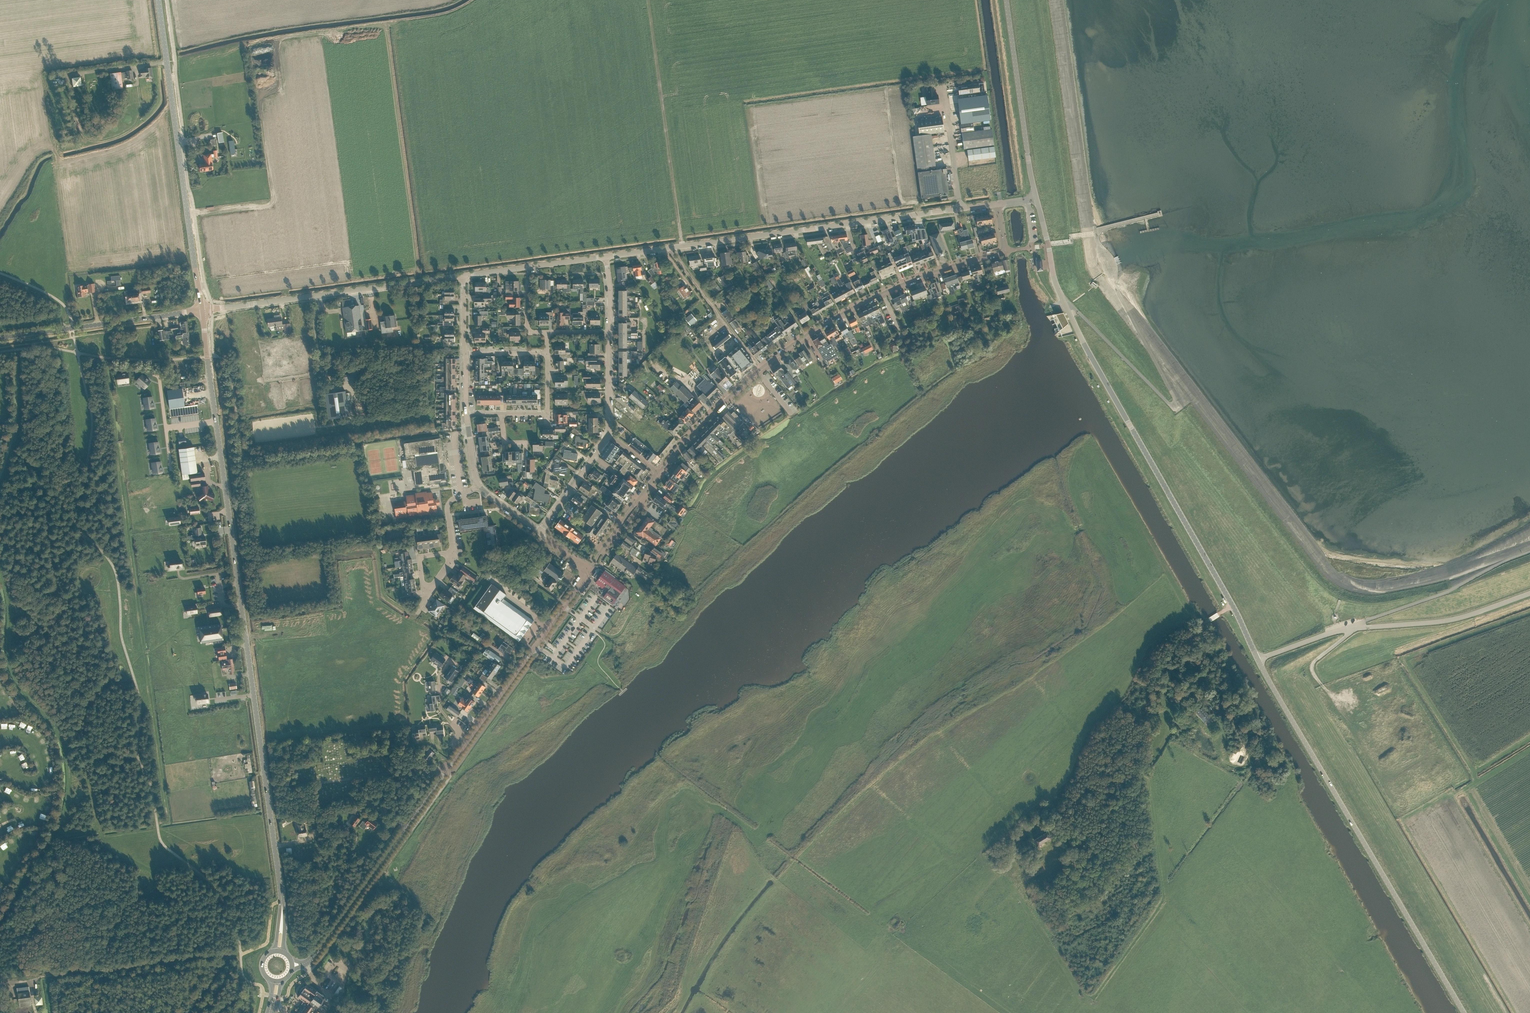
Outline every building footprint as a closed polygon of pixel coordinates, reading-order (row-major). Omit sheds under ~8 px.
[(151,68),(140,69),(141,77),(152,76),(151,68)] [(122,79),(127,78),(126,72),(121,73),(121,72),(109,74),(112,90),(123,88),(122,79)] [(80,77),(72,78),(73,87),(81,86),(80,77)] [(978,80),(958,82),(958,86),(959,94),(973,93),(984,91),(983,83),(979,84),(978,80)] [(926,97),(927,105),(939,103),(937,95),(934,95),(933,88),(927,89),(928,96),(926,97)] [(961,124),(976,122),(990,120),(987,95),(957,99),(958,104),(959,109),(961,124)] [(919,135),(944,132),(942,117),(917,120),(919,135)] [(973,123),(961,124),(962,132),(974,130),(973,123)] [(992,129),(962,133),(964,149),(994,145),(992,129)] [(931,134),(913,136),(921,198),(940,196),(941,199),(948,198),(948,197),(954,196),(954,189),(952,189),(948,190),(946,173),(947,173),(947,169),(936,170),(931,134)] [(994,146),(967,150),(968,160),(996,157),(994,146)] [(200,164),(199,164),(200,171),(205,170),(206,171),(208,170),(213,169),(211,154),(204,155),(205,161),(206,161),(206,163),(200,164)] [(953,222),(939,224),(940,231),(941,233),(945,232),(944,230),(954,229),(953,222)] [(915,225),(905,226),(906,234),(914,233),(915,239),(915,240),(927,239),(924,229),(916,230),(915,225)] [(888,228),(882,231),(887,243),(891,241),(892,244),(894,243),(895,245),(898,244),(895,236),(892,237),(888,228)] [(963,228),(958,229),(960,235),(961,235),(963,242),(960,243),(961,245),(960,246),(961,247),(961,246),(962,249),(968,248),(963,230),(963,228)] [(900,229),(894,231),(897,239),(903,236),(900,229)] [(963,230),(968,248),(974,246),(973,243),(973,242),(972,239),(969,240),(968,236),(969,236),(967,229),(963,230)] [(939,232),(929,236),(937,257),(946,254),(939,232)] [(847,234),(839,235),(839,241),(842,241),(843,245),(847,253),(853,250),(851,244),(848,246),(847,234)] [(868,240),(867,234),(860,235),(860,240),(862,240),(863,246),(870,245),(870,240),(868,240)] [(839,241),(839,235),(830,236),(832,242),(838,254),(843,251),(841,247),(839,248),(837,241),(839,241)] [(828,236),(815,238),(818,243),(817,243),(822,254),(833,248),(828,236)] [(785,244),(786,251),(787,253),(788,256),(794,255),(794,253),(797,253),(796,242),(785,244)] [(781,243),(774,244),(775,252),(782,251),(781,243)] [(927,254),(925,255),(927,260),(934,258),(932,252),(929,243),(926,244),(927,248),(926,248),(929,253),(927,254)] [(906,246),(903,247),(905,254),(903,254),(908,265),(912,264),(908,253),(906,246)] [(759,251),(756,253),(761,259),(763,257),(764,257),(765,259),(768,256),(772,256),(771,249),(767,249),(759,250),(759,251)] [(745,251),(737,252),(738,258),(740,258),(740,262),(747,261),(747,263),(751,263),(750,259),(749,256),(748,256),(748,255),(746,255),(745,251)] [(863,251),(857,254),(859,259),(861,263),(867,260),(865,256),(863,251)] [(921,256),(920,253),(920,251),(916,252),(917,253),(916,254),(916,255),(911,257),(914,265),(921,262),(919,257),(921,256)] [(721,256),(718,258),(723,266),(725,265),(733,264),(733,260),(731,260),(731,257),(729,257),(728,252),(720,253),(721,256)] [(714,253),(703,255),(704,263),(707,262),(707,265),(715,264),(717,267),(720,265),(716,260),(716,258),(714,258),(714,253)] [(908,265),(903,254),(894,258),(896,264),(901,262),(903,268),(908,265)] [(699,255),(689,257),(690,265),(697,264),(698,266),(703,265),(702,262),(700,262),(699,255)] [(891,262),(890,259),(886,260),(888,263),(884,265),(889,276),(896,273),(891,262)] [(889,276),(884,265),(878,268),(878,266),(877,265),(876,265),(873,260),(870,261),(874,270),(877,269),(882,279),(889,276)] [(1005,273),(1003,266),(1002,266),(1001,260),(991,263),(994,276),(1005,273)] [(1002,261),(1003,266),(1005,271),(1006,270),(1006,272),(1010,271),(1010,269),(1009,269),(1007,260),(1002,261)] [(756,261),(752,264),(757,271),(758,272),(761,270),(760,269),(761,268),(756,261)] [(651,268),(648,271),(652,276),(655,274),(653,271),(658,271),(658,274),(661,273),(659,262),(653,262),(654,263),(650,263),(651,268)] [(641,264),(633,265),(634,271),(635,270),(636,276),(646,274),(646,271),(644,271),(643,267),(641,267),(641,264)] [(982,265),(976,267),(978,274),(980,274),(982,274),(982,275),(985,274),(982,265)] [(625,266),(617,268),(619,281),(627,279),(626,273),(630,272),(627,266),(625,266)] [(809,266),(805,269),(809,277),(813,274),(809,266)] [(980,276),(980,274),(978,274),(976,267),(971,268),(973,276),(975,275),(977,282),(980,281),(979,276),(980,276)] [(872,277),(868,279),(871,285),(878,281),(875,275),(876,275),(874,271),(870,273),(872,277)] [(968,271),(961,273),(963,280),(967,279),(968,282),(971,281),(970,278),(968,271)] [(793,275),(792,276),(795,281),(801,278),(797,273),(793,275)] [(120,275),(111,276),(111,280),(116,280),(116,285),(121,285),(120,275)] [(725,275),(720,278),(724,285),(725,284),(726,286),(730,283),(731,285),(733,284),(729,278),(727,280),(725,275)] [(956,275),(950,277),(955,290),(957,289),(956,286),(960,285),(958,281),(957,279),(956,275)] [(651,276),(647,279),(650,285),(655,281),(651,276)] [(669,276),(665,279),(670,287),(674,284),(669,276)] [(950,277),(944,279),(947,286),(947,288),(950,287),(952,291),(950,291),(952,294),(956,293),(955,290),(950,277)] [(550,279),(540,280),(540,289),(550,289),(550,293),(554,293),(554,287),(550,287),(550,279)] [(561,280),(557,280),(557,288),(566,288),(566,292),(570,292),(570,285),(567,284),(567,279),(561,280)] [(586,301),(586,298),(587,292),(583,292),(584,279),(573,279),(573,288),(580,288),(580,293),(583,293),(583,301),(586,301)] [(840,279),(836,281),(841,288),(840,289),(845,297),(854,292),(849,282),(848,280),(842,283),(840,279)] [(863,288),(859,279),(856,280),(855,280),(854,279),(851,280),(852,282),(852,284),(856,292),(863,288)] [(871,285),(868,279),(861,282),(860,279),(859,279),(863,288),(871,285)] [(506,294),(513,294),(513,290),(519,291),(519,290),(521,290),(521,287),(520,287),(520,283),(519,283),(519,281),(510,281),(510,282),(506,281),(506,294)] [(475,282),(475,291),(485,291),(485,295),(490,295),(490,288),(486,288),(486,282),(475,282)] [(711,284),(709,286),(710,289),(711,288),(714,292),(715,291),(716,292),(721,289),(715,282),(713,283),(714,285),(713,286),(711,284)] [(941,295),(941,294),(940,291),(936,282),(930,284),(932,288),(929,289),(933,299),(936,297),(937,297),(941,296),(941,295)] [(84,285),(76,286),(78,297),(85,296),(85,292),(89,291),(90,292),(95,292),(94,283),(88,284),(89,285),(84,286),(84,285)] [(1008,285),(996,288),(997,294),(1009,291),(1008,285)] [(690,293),(685,286),(680,289),(680,290),(684,296),(690,293)] [(914,290),(910,292),(913,299),(917,297),(919,296),(920,296),(922,295),(922,297),(924,296),(924,295),(928,293),(925,286),(921,287),(918,289),(914,290)] [(141,288),(126,290),(127,294),(128,302),(139,300),(139,299),(142,299),(141,292),(141,288)] [(835,302),(845,297),(840,289),(840,288),(838,289),(839,292),(837,293),(836,291),(831,294),(835,302)] [(443,305),(449,305),(449,300),(454,300),(454,294),(445,294),(445,297),(443,297),(443,300),(440,300),(440,305),(443,305)] [(905,294),(899,297),(905,309),(907,308),(904,302),(908,300),(905,294)] [(475,298),(475,305),(484,305),(484,301),(491,301),(491,295),(490,295),(485,295),(484,295),(484,298),(475,298)] [(825,297),(830,306),(833,304),(828,295),(825,297)] [(827,308),(830,306),(825,297),(824,297),(822,299),(823,301),(824,301),(823,302),(827,308)] [(905,309),(899,297),(893,300),(895,303),(893,304),(895,310),(899,308),(898,305),(899,304),(903,313),(906,312),(905,309)] [(510,307),(514,307),(520,307),(520,298),(514,298),(514,302),(510,302),(510,307)] [(727,298),(724,301),(730,308),(733,306),(727,298)] [(342,300),(343,307),(351,306),(350,299),(342,300)] [(827,308),(823,302),(819,305),(817,302),(815,303),(815,304),(820,312),(827,308)] [(802,308),(795,313),(802,323),(809,318),(804,311),(809,309),(805,303),(801,306),(802,308)] [(820,312),(815,304),(812,306),(809,308),(810,310),(813,316),(820,312)] [(958,309),(954,310),(956,314),(959,313),(959,315),(960,314),(960,313),(965,311),(962,304),(957,306),(958,309)] [(345,327),(361,325),(359,305),(351,306),(343,307),(345,327)] [(449,309),(449,305),(443,305),(443,312),(445,312),(445,315),(454,315),(454,309),(449,309)] [(877,305),(872,307),(877,318),(877,319),(879,323),(885,321),(882,315),(877,305)] [(873,322),(874,323),(876,322),(874,319),(877,318),(872,307),(867,309),(872,320),(872,321),(873,322)] [(558,319),(557,319),(557,325),(563,325),(563,323),(565,323),(565,319),(570,319),(569,308),(566,308),(566,312),(566,313),(558,313),(558,319)] [(573,316),(573,324),(583,324),(583,317),(580,316),(580,314),(586,314),(586,308),(583,308),(583,312),(578,312),(578,317),(573,316)] [(872,320),(867,309),(863,312),(866,319),(869,324),(873,322),(872,321),(872,320)] [(475,315),(475,325),(482,325),(482,316),(488,316),(488,311),(484,311),(480,311),(480,316),(475,315)] [(514,311),(508,311),(508,318),(512,318),(512,325),(520,325),(520,315),(514,315),(514,311)] [(540,316),(540,325),(549,325),(549,319),(553,319),(553,312),(547,312),(547,316),(540,316)] [(728,312),(723,315),(728,322),(733,319),(728,312)] [(869,325),(866,319),(863,312),(858,314),(864,328),(869,325)] [(1063,312),(1055,314),(1062,329),(1069,323),(1063,312)] [(597,313),(591,313),(591,324),(594,324),(600,324),(600,316),(597,316),(597,313)] [(775,315),(772,317),(777,325),(784,335),(797,326),(793,319),(790,320),(785,313),(780,316),(786,323),(784,325),(779,318),(778,319),(775,315)] [(691,314),(685,319),(690,325),(697,320),(691,314)] [(381,322),(382,333),(382,332),(384,332),(387,332),(388,332),(392,331),(392,327),(397,326),(395,315),(394,315),(393,315),(391,315),(391,316),(385,317),(385,322),(381,323),(381,322)] [(454,321),(454,315),(445,315),(440,315),(440,321),(443,321),(443,323),(438,323),(438,326),(443,326),(449,326),(449,321),(454,321)] [(777,325),(772,317),(771,316),(769,318),(775,326),(777,325)] [(281,317),(267,319),(268,326),(276,325),(276,328),(276,330),(284,329),(284,330),(289,329),(291,329),(290,323),(288,323),(284,324),(282,324),(281,317)] [(855,318),(848,321),(853,329),(856,328),(858,332),(860,331),(857,324),(857,323),(855,318)] [(627,329),(627,328),(627,324),(631,324),(631,322),(627,322),(627,320),(622,320),(622,323),(618,323),(618,329),(627,329)] [(738,326),(734,320),(730,323),(734,329),(738,326)] [(187,321),(180,322),(181,329),(182,329),(182,333),(188,332),(187,321)] [(844,323),(838,327),(843,335),(845,333),(847,336),(848,335),(850,339),(854,336),(851,329),(850,329),(850,330),(849,331),(844,323)] [(687,324),(684,326),(693,338),(697,336),(687,324)] [(361,325),(345,327),(346,333),(347,332),(347,336),(356,335),(355,331),(362,330),(361,325)] [(445,336),(454,336),(454,330),(449,330),(449,326),(443,326),(443,333),(445,333),(445,336)] [(775,330),(780,338),(781,337),(783,336),(783,335),(784,335),(780,330),(777,326),(774,328),(775,329),(775,330)] [(835,326),(830,329),(837,341),(843,338),(841,335),(840,335),(839,333),(838,333),(837,331),(835,326)] [(483,334),(475,334),(475,341),(486,341),(485,333),(490,333),(490,328),(483,328),(483,333),(483,334)] [(503,328),(503,333),(508,333),(508,336),(511,336),(511,340),(515,340),(515,342),(516,342),(520,342),(520,332),(517,332),(517,333),(515,333),(515,332),(510,332),(510,328),(503,328)] [(683,328),(676,334),(679,339),(687,333),(683,328)] [(181,329),(175,330),(176,338),(181,337),(183,337),(189,336),(188,332),(182,333),(182,329),(181,329)] [(839,346),(837,341),(830,329),(825,332),(829,339),(831,338),(836,347),(839,346)] [(162,330),(157,330),(159,340),(164,340),(169,339),(168,334),(170,334),(170,331),(163,332),(162,330)] [(775,330),(767,335),(769,339),(771,337),(774,342),(780,338),(775,330)] [(727,332),(722,336),(726,340),(731,336),(727,332)] [(818,337),(813,341),(821,356),(826,363),(838,356),(831,345),(830,343),(830,344),(825,334),(823,335),(818,338),(818,337)] [(761,340),(763,342),(764,343),(768,347),(774,342),(771,337),(769,339),(767,335),(761,340)] [(183,337),(181,337),(181,338),(183,338),(184,345),(190,344),(189,336),(183,337)] [(454,336),(445,336),(445,339),(443,339),(443,346),(449,346),(449,342),(454,342),(454,336)] [(758,347),(761,352),(768,347),(764,343),(763,342),(761,340),(755,344),(758,347)] [(716,341),(711,344),(715,349),(720,345),(716,341)] [(893,342),(889,344),(892,352),(899,349),(897,345),(895,346),(893,342)] [(560,346),(555,346),(555,354),(561,354),(561,358),(570,358),(570,352),(565,352),(565,344),(560,344),(560,346)] [(588,353),(588,358),(595,358),(596,358),(596,353),(600,353),(600,344),(590,344),(590,349),(591,349),(591,353),(588,353)] [(722,355),(717,359),(719,361),(718,362),(730,377),(733,375),(735,374),(737,372),(737,371),(739,369),(742,372),(743,371),(744,371),(748,368),(748,367),(754,362),(748,355),(746,352),(745,351),(744,349),(743,350),(743,349),(742,347),(740,345),(738,347),(738,346),(734,349),(735,350),(733,351),(733,350),(729,353),(730,354),(725,357),(724,357),(722,355)] [(761,352),(758,347),(757,348),(755,345),(749,350),(755,357),(761,352)] [(799,358),(795,360),(799,366),(803,363),(804,365),(813,359),(809,354),(807,355),(803,350),(799,353),(801,356),(799,358)] [(335,355),(328,356),(331,376),(338,375),(335,355)] [(561,361),(555,361),(555,368),(557,368),(557,369),(558,369),(558,368),(564,368),(564,364),(566,364),(566,361),(567,361),(567,358),(561,358),(561,361)] [(588,358),(586,358),(586,363),(590,363),(590,368),(600,368),(600,361),(597,361),(597,358),(595,358),(588,358)] [(786,370),(788,372),(790,374),(792,378),(797,374),(794,371),(798,368),(791,359),(784,363),(788,368),(786,370)] [(519,375),(519,368),(513,368),(513,361),(508,361),(508,371),(510,371),(510,375),(519,375)] [(530,375),(530,371),(530,361),(524,361),(524,368),(519,368),(519,375),(524,375),(530,375)] [(535,361),(530,361),(530,371),(532,371),(532,375),(540,375),(540,368),(535,368),(535,361)] [(790,374),(788,372),(786,374),(780,365),(772,371),(776,377),(778,375),(783,383),(788,389),(796,383),(790,374)] [(718,368),(711,374),(715,379),(715,380),(721,386),(722,385),(726,390),(732,384),(728,380),(729,379),(723,373),(722,373),(718,368)] [(693,370),(688,375),(696,384),(701,379),(696,374),(693,370)] [(682,371),(678,377),(681,380),(686,375),(682,371)] [(122,374),(117,374),(118,384),(128,382),(127,373),(125,373),(122,373),(122,374)] [(697,386),(699,389),(708,399),(719,389),(704,373),(702,376),(704,379),(697,386)] [(839,373),(832,378),(835,383),(842,379),(839,373)] [(142,374),(136,382),(144,388),(150,381),(149,380),(146,378),(142,374)] [(584,374),(584,380),(586,380),(586,388),(600,388),(600,379),(591,379),(591,374),(584,374)] [(488,375),(476,375),(476,381),(480,381),(480,384),(488,384),(488,375)] [(558,380),(555,380),(555,387),(557,387),(557,389),(561,389),(561,387),(564,387),(564,384),(568,384),(568,377),(558,377),(558,380)] [(677,381),(670,388),(675,393),(685,403),(685,402),(689,407),(695,412),(698,416),(705,408),(702,405),(689,393),(682,385),(682,386),(677,381)] [(182,388),(167,390),(169,408),(184,406),(182,388)] [(708,399),(699,389),(697,391),(700,395),(698,397),(704,403),(708,399)] [(512,405),(512,395),(510,395),(510,390),(506,390),(504,390),(504,397),(507,397),(507,405),(512,405)] [(532,394),(533,404),(538,404),(538,397),(540,397),(540,399),(541,399),(541,390),(535,390),(535,391),(532,391),(532,394)] [(591,390),(585,391),(585,394),(588,394),(588,401),(600,402),(600,394),(591,394),(591,390)] [(634,390),(629,396),(643,408),(648,402),(634,390)] [(345,391),(324,394),(328,419),(348,416),(345,391)] [(567,394),(556,394),(556,404),(567,404),(567,394)] [(152,397),(143,398),(144,408),(154,407),(153,405),(154,405),(153,402),(152,397)] [(680,409),(678,411),(680,412),(679,414),(680,416),(680,417),(685,422),(693,414),(688,408),(687,409),(683,404),(681,406),(682,407),(680,409)] [(732,428),(733,430),(737,433),(737,434),(739,436),(749,426),(742,420),(734,412),(731,414),(728,412),(722,418),(732,428)] [(567,415),(563,415),(563,414),(556,414),(556,423),(563,423),(567,423),(567,415)] [(589,421),(589,424),(598,424),(598,417),(593,417),(593,414),(586,414),(586,421),(589,421)] [(720,417),(713,424),(719,430),(723,434),(726,437),(730,434),(732,436),(735,434),(732,431),(733,430),(732,428),(722,418),(720,417)] [(155,418),(146,419),(147,430),(156,429),(156,427),(156,423),(156,424),(155,418)] [(664,419),(660,423),(667,429),(668,428),(668,429),(674,434),(684,423),(678,418),(676,421),(675,420),(673,422),(674,423),(673,424),(668,420),(666,421),(664,419)] [(457,420),(447,420),(447,423),(443,423),(443,429),(448,428),(448,425),(456,425),(456,423),(457,423),(457,420)] [(482,431),(483,434),(492,433),(499,432),(499,426),(496,427),(496,428),(490,429),(489,428),(487,428),(486,420),(481,421),(481,424),(477,424),(478,432),(482,431)] [(598,424),(589,424),(589,429),(586,429),(586,435),(593,435),(593,431),(598,431),(598,424)] [(713,424),(709,428),(718,438),(721,436),(723,434),(719,430),(713,424)] [(707,442),(716,451),(719,448),(715,444),(717,442),(721,446),(724,443),(719,439),(718,438),(709,428),(701,437),(707,442)] [(543,430),(543,438),(553,438),(553,429),(550,429),(550,430),(543,430)] [(492,433),(483,434),(483,437),(479,438),(480,445),(489,444),(491,443),(491,439),(493,438),(492,433)] [(576,435),(575,441),(576,441),(575,445),(586,447),(588,440),(579,438),(579,436),(576,435)] [(651,463),(657,455),(651,450),(636,437),(629,445),(651,463)] [(716,451),(707,442),(701,437),(697,441),(703,447),(704,445),(712,453),(714,450),(716,451)] [(408,442),(404,443),(406,455),(406,459),(406,460),(408,470),(410,470),(414,472),(416,485),(429,483),(429,484),(435,484),(441,483),(441,481),(442,481),(442,480),(447,480),(446,472),(441,473),(441,472),(439,463),(445,462),(443,451),(441,438),(435,439),(435,438),(434,438),(409,442),(409,444),(408,444),(408,442)] [(703,447),(697,441),(693,445),(699,451),(707,458),(708,457),(704,453),(706,450),(703,447)] [(151,443),(149,443),(150,448),(150,454),(160,453),(159,450),(160,450),(159,447),(158,442),(151,443)] [(612,442),(608,447),(616,452),(619,448),(612,442)] [(490,448),(489,444),(480,445),(481,451),(485,451),(485,454),(493,453),(493,452),(492,448),(490,448)] [(692,446),(688,450),(694,456),(698,452),(692,446)] [(193,447),(179,449),(182,474),(183,474),(184,479),(189,478),(188,473),(190,473),(191,482),(205,480),(204,473),(201,473),(200,471),(199,469),(197,470),(193,447)] [(608,447),(605,452),(613,457),(616,452),(608,447)] [(565,449),(563,458),(567,459),(577,461),(578,454),(571,452),(571,451),(565,449)] [(617,460),(621,464),(623,462),(623,461),(625,458),(627,461),(631,457),(624,451),(617,460)] [(688,451),(683,455),(688,461),(687,462),(690,465),(694,470),(697,467),(704,476),(706,474),(688,451)] [(506,455),(503,455),(503,462),(513,462),(513,459),(513,452),(506,452),(506,455)] [(520,452),(513,452),(513,459),(513,462),(518,462),(523,462),(523,455),(523,453),(520,453),(520,452)] [(605,452),(602,456),(609,462),(613,457),(605,452)] [(493,456),(493,453),(485,454),(486,457),(482,457),(483,464),(492,463),(491,458),(494,458),(493,456)] [(555,455),(552,459),(555,461),(553,472),(567,474),(569,467),(559,465),(560,462),(562,459),(555,455)] [(646,469),(631,457),(627,461),(625,458),(623,461),(623,462),(621,464),(623,466),(619,471),(625,475),(629,470),(638,478),(642,473),(643,473),(646,469)] [(526,471),(523,471),(523,477),(527,477),(527,471),(535,471),(535,459),(527,459),(526,471)] [(673,473),(670,476),(678,482),(680,479),(682,480),(684,479),(683,478),(685,476),(687,477),(690,473),(688,472),(690,468),(688,467),(689,466),(684,460),(683,462),(682,462),(679,465),(673,473)] [(161,461),(151,463),(153,473),(162,472),(162,470),(162,467),(161,467),(161,461)] [(492,468),(492,463),(483,464),(484,471),(488,471),(488,474),(496,473),(495,468),(492,468)] [(544,482),(544,485),(558,488),(559,481),(550,479),(551,475),(550,475),(552,473),(546,468),(544,471),(547,473),(546,474),(545,482),(544,482)] [(591,472),(588,476),(592,479),(593,478),(596,480),(601,474),(595,470),(592,473),(591,472)] [(611,477),(608,481),(611,482),(610,483),(611,484),(612,483),(615,485),(619,479),(615,477),(616,475),(612,472),(610,476),(611,477)] [(624,478),(621,482),(627,486),(630,482),(634,485),(636,483),(637,483),(638,481),(638,480),(630,475),(627,480),(624,478)] [(505,490),(511,486),(514,484),(513,482),(508,482),(507,477),(500,478),(501,486),(505,485),(505,490)] [(664,485),(670,490),(670,489),(674,493),(674,492),(678,485),(679,486),(675,483),(675,482),(669,478),(664,485)] [(536,482),(533,487),(536,489),(534,499),(548,502),(550,494),(544,493),(545,488),(543,486),(536,482)] [(581,487),(579,489),(591,497),(593,493),(594,494),(596,491),(599,492),(600,494),(602,491),(593,485),(591,487),(584,482),(581,486),(580,487),(581,487)] [(627,486),(621,482),(613,492),(610,490),(608,493),(610,495),(604,503),(607,505),(605,508),(610,511),(612,508),(616,511),(622,503),(621,503),(623,500),(624,500),(627,495),(627,496),(631,491),(631,490),(634,486),(634,485),(630,482),(627,486)] [(603,485),(600,489),(607,494),(608,493),(610,490),(603,485)] [(201,493),(196,497),(200,502),(205,498),(211,501),(214,495),(208,492),(207,486),(203,486),(201,487),(201,493)] [(511,486),(505,490),(509,492),(507,496),(512,499),(517,493),(513,490),(514,488),(511,486)] [(517,493),(512,499),(518,503),(520,500),(523,502),(526,497),(522,494),(518,491),(517,493)] [(405,502),(395,503),(397,517),(407,516),(407,515),(409,514),(409,515),(419,513),(419,514),(429,513),(429,512),(437,511),(435,499),(433,499),(432,493),(427,493),(427,492),(416,494),(416,495),(407,496),(408,502),(406,502),(405,502)] [(576,493),(571,500),(579,505),(583,500),(585,501),(587,498),(582,494),(581,497),(576,493)] [(673,499),(670,497),(666,494),(664,497),(670,502),(673,499)] [(667,502),(657,495),(653,500),(663,508),(667,502)] [(536,502),(527,496),(524,499),(531,504),(531,506),(529,513),(539,515),(540,508),(534,507),(534,504),(536,502)] [(592,505),(582,519),(591,525),(586,533),(591,536),(593,533),(599,536),(603,531),(605,532),(606,530),(604,529),(611,519),(605,516),(605,517),(604,516),(605,514),(601,511),(601,512),(592,505)] [(680,505),(676,511),(681,515),(681,514),(684,516),(687,511),(685,510),(685,509),(680,505)] [(464,520),(459,520),(460,531),(465,530),(465,528),(468,528),(468,529),(473,529),(472,527),(476,527),(476,528),(480,528),(480,526),(483,526),(483,527),(486,527),(487,530),(485,530),(486,534),(487,534),(488,537),(486,538),(487,542),(488,542),(489,545),(487,545),(488,550),(498,549),(497,544),(496,544),(495,541),(497,541),(496,536),(495,537),(494,533),(496,533),(495,529),(494,529),(493,526),(495,526),(495,525),(488,526),(487,515),(482,516),(482,519),(479,519),(479,518),(474,518),(475,520),(471,520),(471,519),(467,519),(467,521),(464,521),(464,520)] [(639,526),(636,530),(637,531),(636,532),(637,533),(637,534),(641,537),(642,536),(643,537),(643,536),(656,545),(660,538),(661,536),(661,537),(667,529),(650,516),(649,518),(647,517),(647,518),(646,517),(642,521),(644,522),(643,523),(643,522),(641,526),(640,527),(639,526)] [(179,517),(168,518),(169,525),(180,523),(179,517)] [(672,518),(668,523),(675,528),(678,523),(672,518)] [(564,533),(570,526),(561,520),(557,525),(561,528),(560,530),(564,533)] [(569,537),(575,530),(570,526),(564,533),(569,537)] [(195,535),(191,535),(191,538),(195,538),(196,546),(203,546),(202,545),(206,544),(205,536),(202,537),(201,527),(194,528),(195,535)] [(401,528),(386,530),(388,538),(403,536),(401,528)] [(579,542),(583,536),(575,530),(569,537),(574,540),(575,539),(579,542)] [(442,533),(435,534),(436,546),(440,546),(440,542),(443,542),(442,533)] [(428,535),(430,548),(432,548),(432,547),(436,546),(435,534),(428,535)] [(427,549),(430,548),(428,535),(421,536),(422,548),(427,548),(427,549)] [(631,546),(632,547),(637,541),(628,535),(625,540),(632,545),(632,546),(631,546)] [(422,548),(421,536),(414,537),(415,545),(418,545),(419,549),(422,548)] [(638,550),(632,547),(631,546),(624,541),(621,545),(631,552),(631,553),(634,555),(638,550)] [(654,547),(651,551),(660,557),(663,553),(654,547)] [(649,561),(651,554),(652,552),(646,550),(643,559),(645,560),(646,560),(649,561)] [(401,560),(399,561),(400,567),(402,566),(413,565),(412,562),(412,559),(409,559),(408,551),(400,552),(401,556),(401,560)] [(617,553),(611,562),(631,577),(635,572),(639,575),(640,574),(646,578),(645,579),(649,582),(653,577),(643,570),(639,566),(637,568),(617,553)] [(651,554),(649,561),(648,563),(651,563),(651,564),(652,564),(654,564),(657,556),(651,554)] [(553,576),(559,580),(560,578),(562,580),(565,576),(563,574),(564,572),(550,562),(551,561),(548,558),(545,562),(543,563),(542,564),(542,565),(542,566),(540,569),(544,572),(545,570),(546,571),(544,573),(549,577),(550,574),(553,576)] [(170,565),(171,569),(182,567),(181,560),(175,561),(175,560),(168,560),(169,565),(170,565)] [(413,568),(413,565),(402,566),(403,572),(400,572),(400,577),(403,576),(411,575),(410,575),(409,571),(413,571),(413,568)] [(454,574),(450,581),(459,587),(463,580),(466,576),(474,581),(476,577),(463,567),(460,571),(461,572),(458,577),(454,574)] [(529,572),(528,574),(532,577),(538,582),(540,579),(539,579),(543,574),(537,570),(534,575),(529,572)] [(605,570),(604,571),(618,581),(619,580),(605,570)] [(630,597),(628,589),(618,581),(604,571),(596,583),(606,590),(607,589),(608,590),(604,596),(613,603),(616,599),(624,605),(630,597)] [(403,576),(400,577),(401,581),(402,586),(405,586),(415,584),(415,582),(414,578),(410,579),(410,575),(411,575),(403,576)] [(559,580),(553,576),(546,586),(552,590),(559,580)] [(474,608),(519,641),(533,621),(534,620),(504,598),(506,594),(492,583),(474,608)] [(416,587),(415,584),(405,586),(406,592),(406,596),(412,595),(412,591),(416,591),(415,587),(416,587)] [(443,590),(442,591),(443,591),(442,592),(442,591),(442,592),(441,593),(440,595),(448,601),(453,595),(444,588),(443,590)] [(437,599),(428,611),(436,616),(445,605),(437,599)] [(193,606),(186,607),(187,614),(197,612),(196,605),(193,605),(193,606)] [(362,606),(356,613),(361,617),(367,609),(362,606)] [(367,609),(361,617),(366,620),(371,612),(367,609)] [(371,612),(366,620),(370,623),(376,615),(371,612)] [(376,615),(370,623),(375,626),(380,618),(376,615)] [(380,618),(375,626),(379,629),(385,621),(380,618)] [(471,620),(465,628),(468,630),(474,622),(471,620)] [(385,621),(379,629),(384,632),(389,624),(385,621)] [(418,622),(414,626),(422,632),(425,627),(418,622)] [(220,623),(198,627),(201,643),(223,639),(220,623)] [(414,626),(411,631),(419,636),(422,632),(414,626)] [(411,631),(408,635),(416,641),(419,636),(411,631)] [(408,635),(405,640),(413,646),(416,641),(408,635)] [(503,641),(498,649),(503,653),(506,650),(510,653),(513,648),(503,641)] [(401,645),(398,650),(406,655),(409,651),(401,645)] [(487,662),(485,664),(496,672),(501,666),(496,662),(496,661),(498,662),(501,658),(487,647),(483,653),(490,658),(488,662),(487,662)] [(398,650),(395,654),(403,660),(406,655),(398,650)] [(436,652),(431,659),(440,666),(445,659),(436,652)] [(395,654),(392,659),(400,664),(403,660),(395,654)] [(233,659),(221,660),(222,670),(228,669),(229,673),(230,672),(230,674),(233,673),(233,671),(234,671),(233,659)] [(355,659),(350,666),(356,670),(361,663),(355,659)] [(392,659),(388,664),(396,669),(400,664),(392,659)] [(361,663),(356,670),(362,674),(366,667),(361,663)] [(496,672),(485,664),(483,667),(485,669),(483,672),(483,673),(491,679),(496,672)] [(350,666),(347,671),(353,675),(356,670),(350,666)] [(449,671),(445,677),(452,682),(459,671),(451,666),(448,670),(449,671)] [(356,670),(353,675),(359,679),(362,674),(356,670)] [(347,671),(344,676),(350,679),(353,675),(347,671)] [(353,675),(350,679),(355,683),(359,679),(353,675)] [(344,676),(341,680),(346,684),(350,679),(344,676)] [(1218,678),(1213,682),(1219,689),(1222,687),(1226,691),(1228,689),(1225,684),(1224,685),(1218,678)] [(350,679),(346,684),(352,688),(355,683),(350,679)] [(341,680),(336,687),(342,691),(346,684),(341,680)] [(471,684),(474,686),(476,687),(482,691),(485,686),(479,682),(478,684),(475,683),(473,682),(471,684)] [(346,684),(342,691),(348,695),(352,688),(346,684)] [(478,696),(482,691),(476,687),(474,686),(471,684),(470,686),(472,688),(474,690),(472,692),(478,696)] [(196,699),(197,703),(208,702),(207,694),(201,695),(201,694),(194,694),(195,699),(196,699)] [(431,696),(432,703),(437,703),(437,699),(440,699),(439,695),(436,695),(431,696)] [(460,699),(471,707),(475,702),(469,697),(467,699),(465,698),(464,699),(462,697),(460,699)] [(468,711),(471,707),(460,699),(459,701),(460,702),(458,704),(462,707),(468,711)] [(432,703),(429,703),(430,711),(435,710),(435,707),(438,706),(437,703),(432,703)] [(450,704),(446,709),(457,717),(460,712),(450,704)] [(1202,707),(1196,712),(1205,722),(1211,717),(1202,707)] [(430,749),(424,756),(429,760),(435,752),(430,749)] [(355,815),(349,823),(354,826),(359,818),(355,815)] [(364,822),(362,825),(365,827),(367,824),(373,829),(377,823),(369,817),(365,823),(364,822)] [(298,829),(297,830),(298,836),(307,835),(304,822),(297,823),(298,829)] [(1047,832),(1034,839),(1038,846),(1051,838),(1047,832)] [(301,1012),(326,1012),(328,1010),(326,1009),(327,1008),(326,1008),(323,1006),(322,1006),(319,1004),(324,996),(316,991),(317,991),(307,983),(305,985),(304,986),(302,987),(301,988),(300,990),(299,991),(299,992),(299,993),(299,995),(298,997),(304,1001),(302,1004),(305,1007),(301,1012)] [(29,986),(17,987),(17,993),(18,993),(19,1007),(31,1005),(30,991),(29,991),(29,986)] [(340,986),(334,994),(336,996),(342,987),(340,986)]
